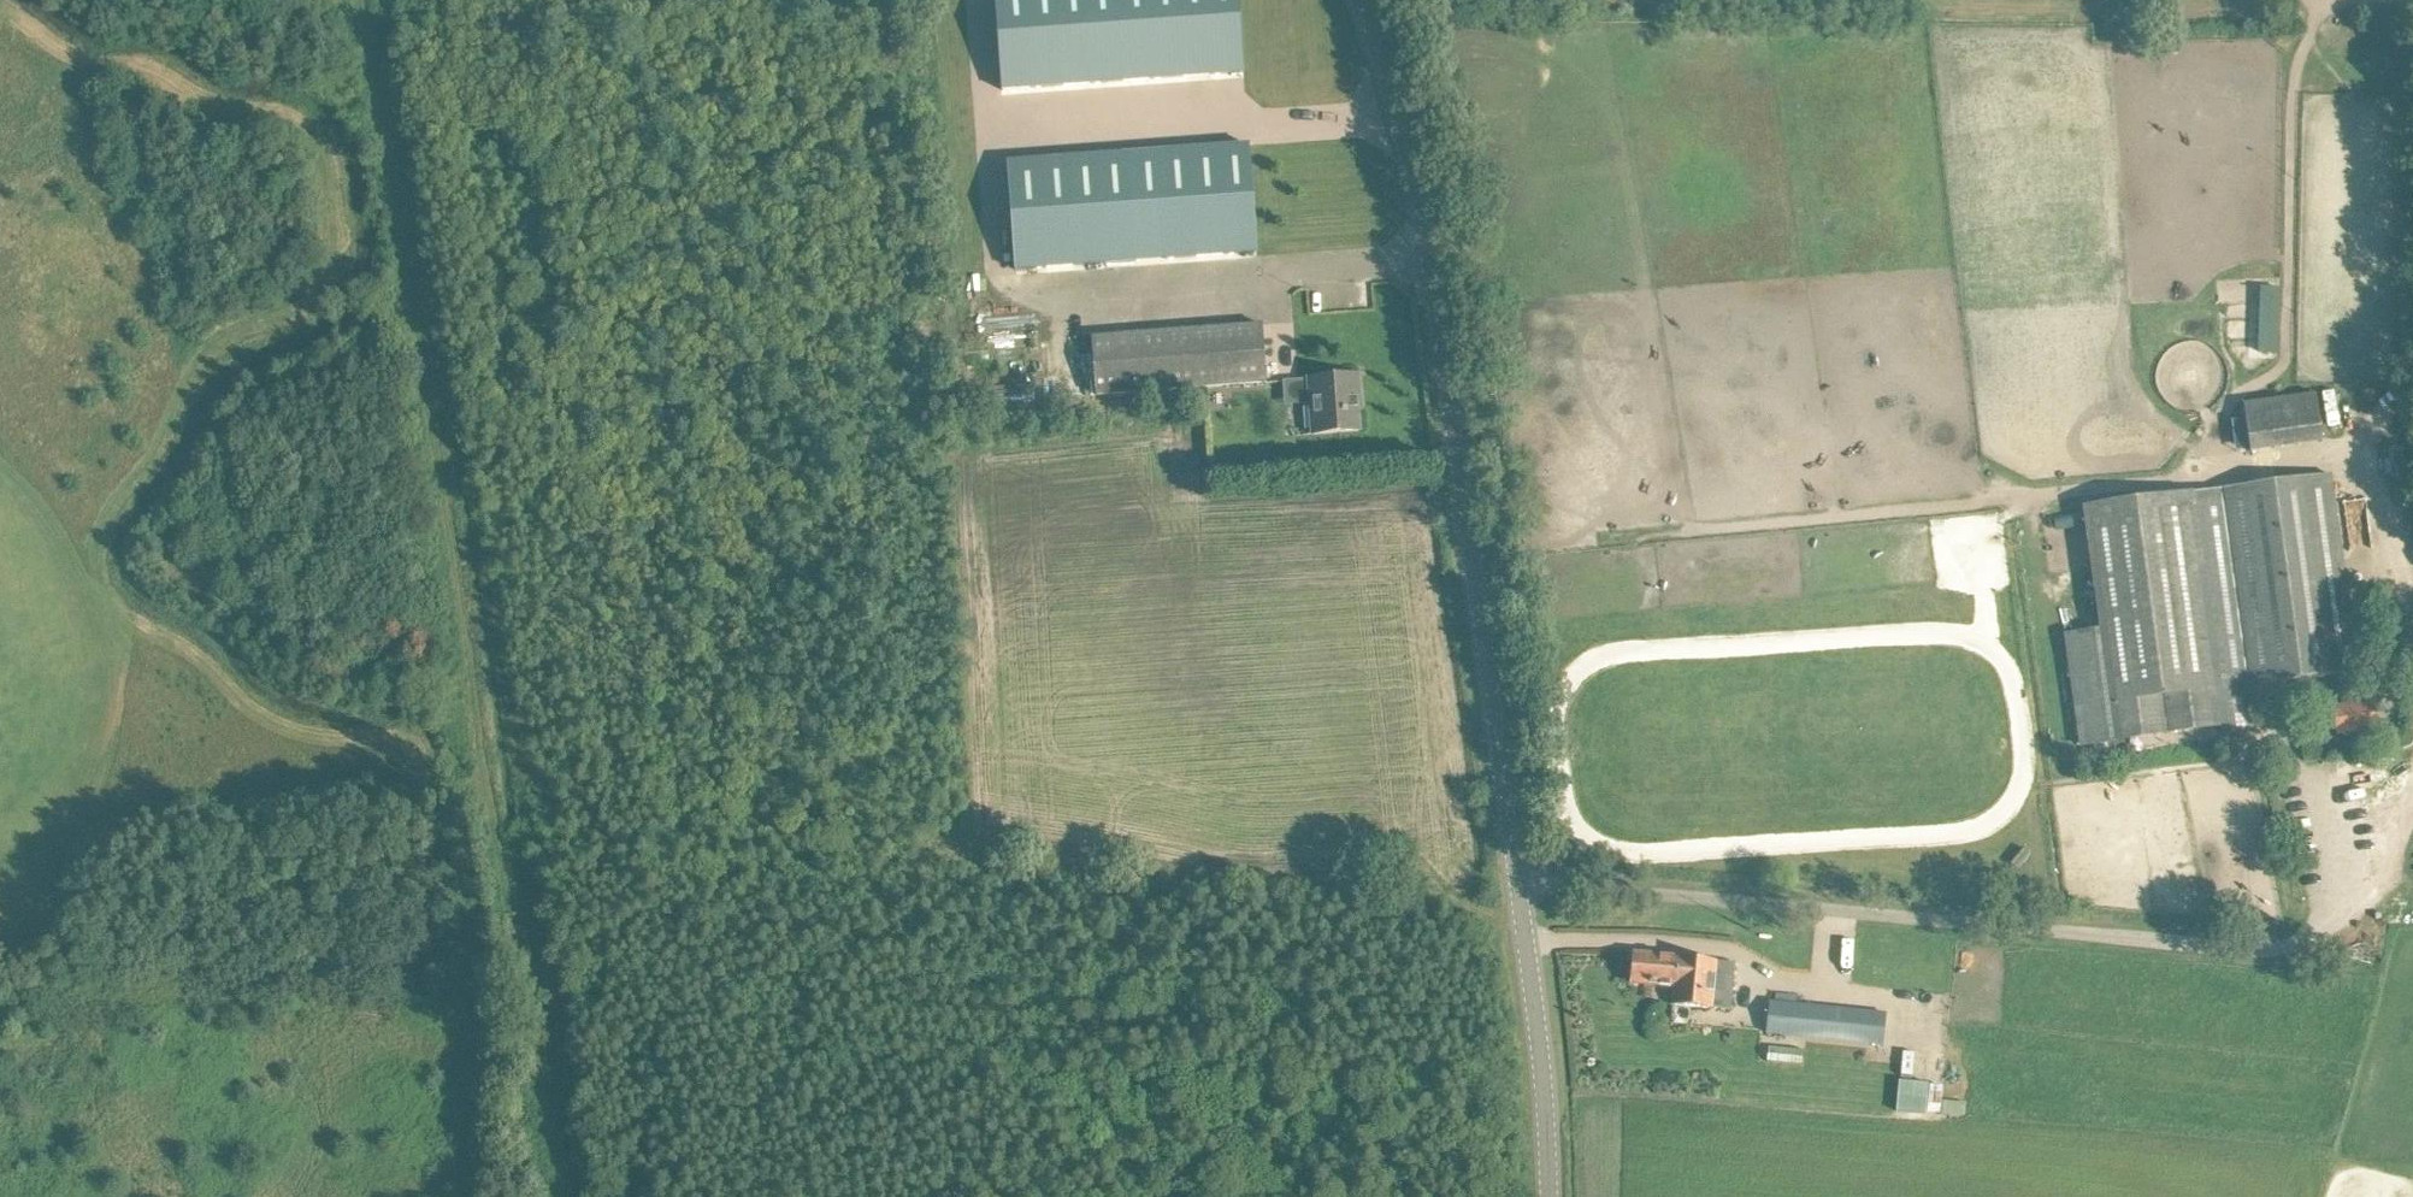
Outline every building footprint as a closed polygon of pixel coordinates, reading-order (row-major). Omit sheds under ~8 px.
[(1002,90),(1244,72),(1238,0),(996,0),(1002,90)] [(1005,159),(1014,271),(1256,252),(1248,140),(1005,159)] [(1262,324),(1092,336),(1096,394),(1266,381),(1262,324)] [(1359,374),(1335,376),(1309,378),(1311,401),(1312,401),(1315,433),(1359,430),(1358,407),(1356,408),(1355,398),(1360,397),(1359,374)] [(2245,398),(2250,442),(2321,434),(2316,390),(2245,398)] [(2080,631),(2063,633),(2077,746),(2222,729),(2222,732),(2261,727),(2255,685),(2337,674),(2358,671),(2357,665),(2332,474),(2254,484),(2187,493),(2142,499),(2127,501),(2083,508),(2093,583),(2098,629),(2080,631)] [(2359,684),(2339,687),(2342,707),(2332,708),(2336,735),(2381,729),(2377,701),(2361,703),(2359,684)] [(1677,957),(1634,953),(1632,982),(1674,986),(1673,1004),(1730,1009),(1735,961),(1677,956),(1677,957)] [(1770,1001),(1768,1025),(1767,1032),(1883,1044),(1886,1013),(1770,1001)] [(1803,1061),(1803,1049),(1768,1048),(1767,1059),(1803,1061)] [(1955,1098),(1942,1098),(1943,1081),(1896,1080),(1895,1111),(1954,1113),(1955,1098)]
